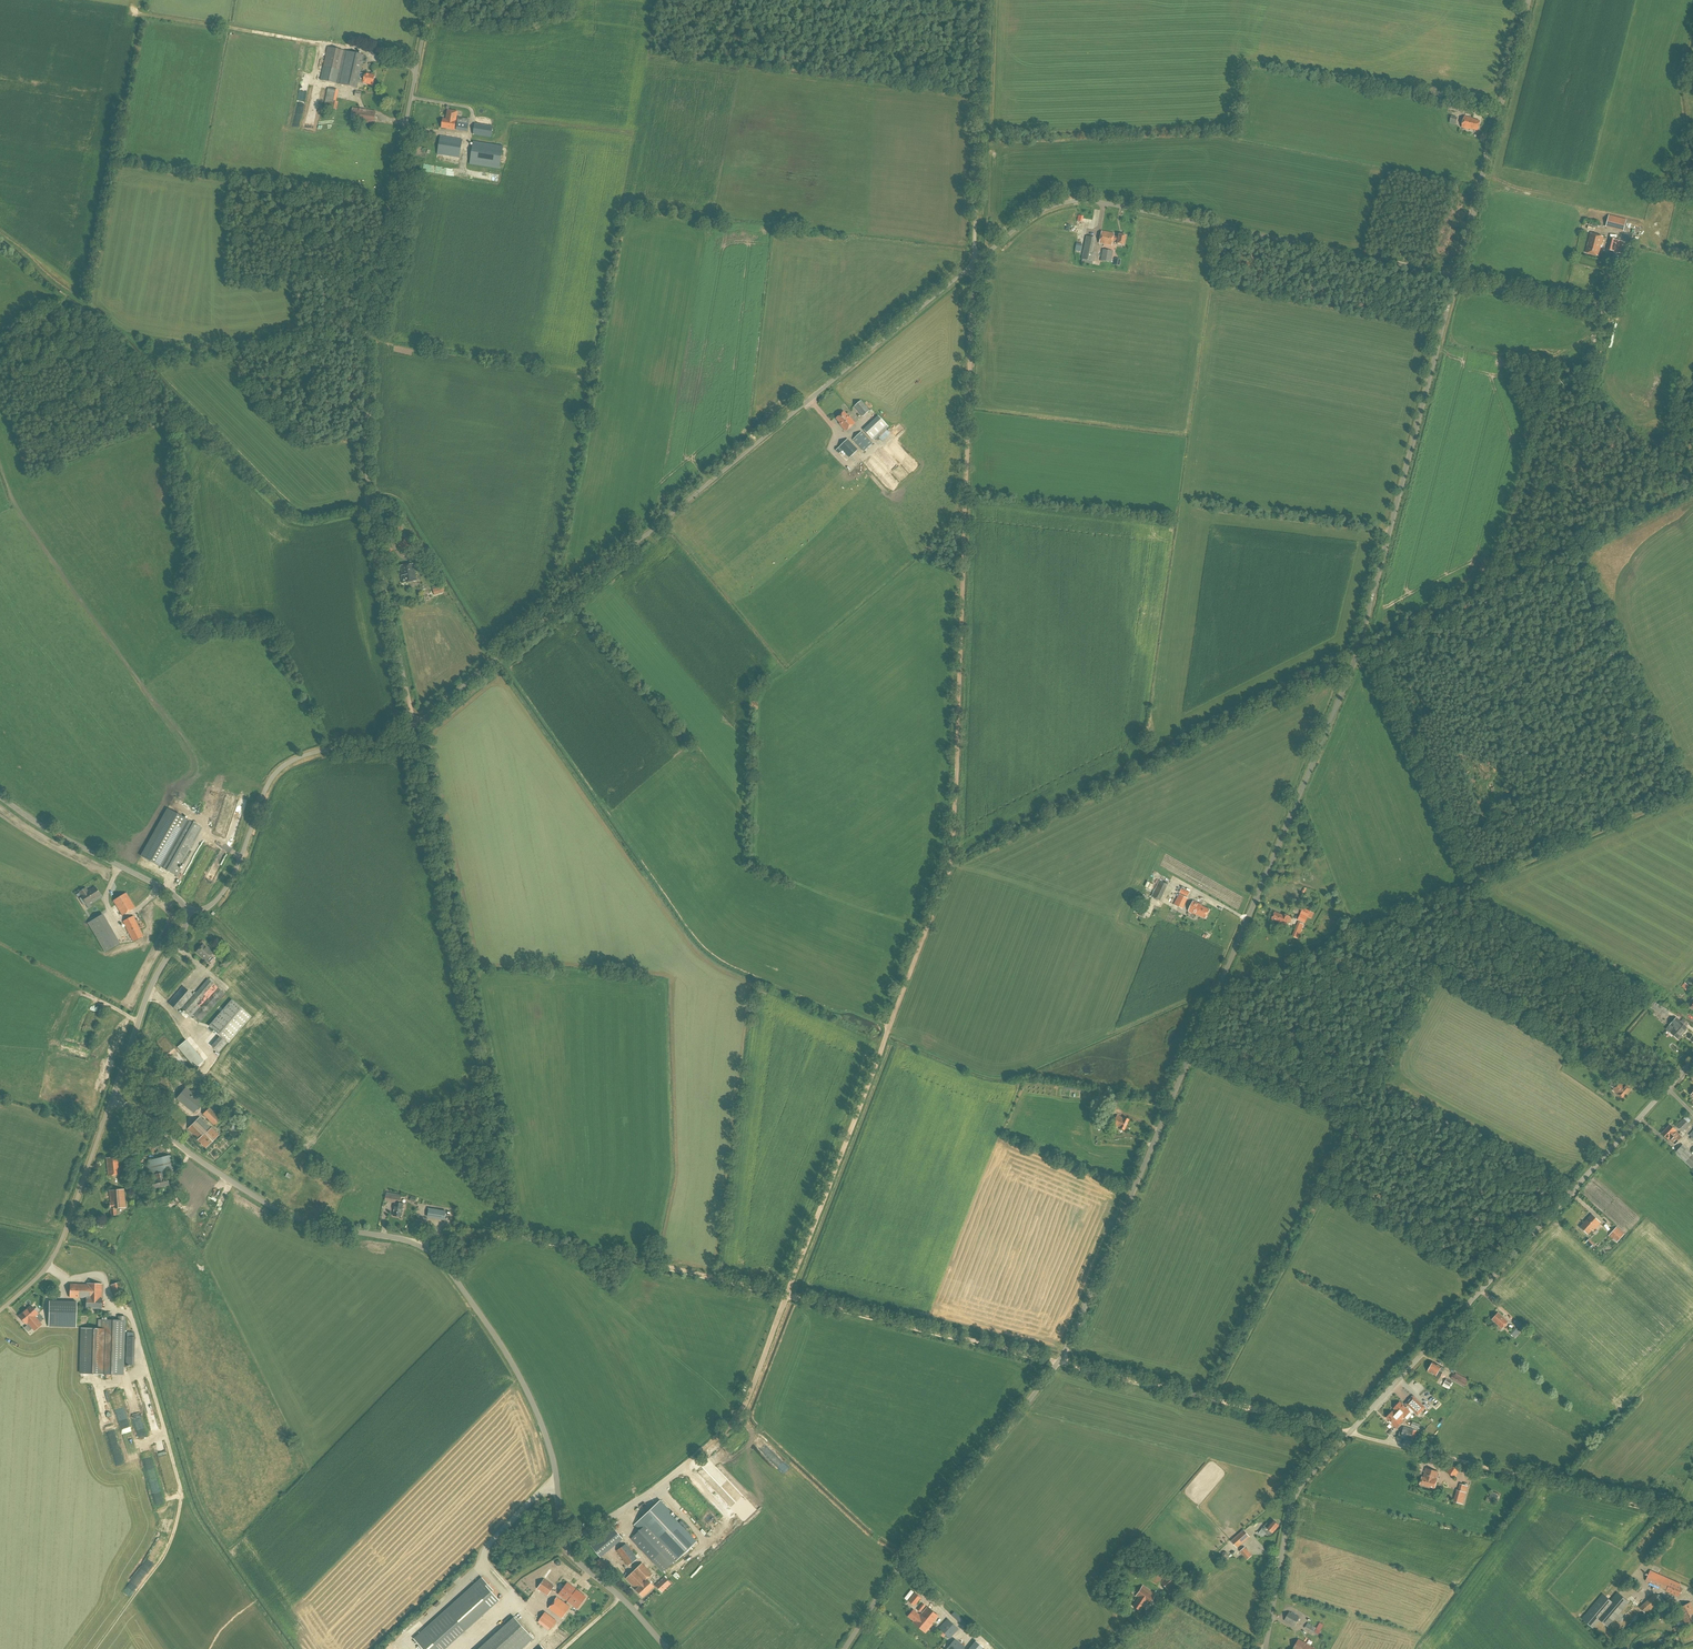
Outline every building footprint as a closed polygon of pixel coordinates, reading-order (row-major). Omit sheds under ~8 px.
[(340,71),(345,51),(328,47),(320,80),(336,84),(339,71),(340,71)] [(365,74),(360,73),(364,55),(345,51),(338,84),(357,88),(358,83),(363,84),(363,83),(373,85),(375,76),(365,73),(365,74)] [(327,88),(324,108),(337,111),(338,102),(336,102),(339,90),(327,88)] [(374,124),(376,111),(352,108),(351,115),(355,116),(354,121),(374,124)] [(455,130),(458,111),(447,109),(446,119),(443,119),(441,128),(455,130)] [(1456,125),(1458,118),(1451,116),(1450,123),(1456,125)] [(1477,131),(1480,121),(1472,119),(1472,118),(1464,116),(1461,127),(1469,129),(1477,131)] [(467,132),(469,120),(461,118),(458,118),(456,130),(467,132)] [(491,138),(493,126),(475,124),(474,124),(473,134),(491,138)] [(460,158),(462,139),(440,136),(437,155),(460,158)] [(499,169),(503,146),(473,141),(469,164),(499,169)] [(1623,230),(1625,225),(1626,220),(1609,216),(1606,226),(1623,230)] [(1118,237),(1114,236),(1114,233),(1101,231),(1099,243),(1112,246),(1113,241),(1117,242),(1117,244),(1124,245),(1126,236),(1118,234),(1118,237)] [(1597,256),(1603,237),(1590,233),(1585,252),(1597,256)] [(1093,262),(1095,253),(1093,252),(1096,238),(1086,236),(1081,259),(1093,262)] [(1618,253),(1621,241),(1609,238),(1606,250),(1618,253)] [(1111,263),(1113,251),(1102,249),(1100,261),(1111,263)] [(863,417),(870,411),(861,400),(854,406),(863,417)] [(849,418),(844,412),(836,418),(841,424),(841,425),(846,431),(855,423),(849,417),(849,418)] [(874,441),(889,426),(878,415),(863,430),(872,440),(873,439),(874,441)] [(864,452),(873,443),(862,431),(852,440),(864,452)] [(849,458),(858,450),(848,439),(835,450),(839,454),(842,451),(849,458)] [(411,544),(407,538),(397,544),(403,554),(416,546),(414,542),(411,544)] [(384,547),(388,554),(394,550),(389,543),(384,547)] [(402,583),(417,581),(413,564),(400,566),(401,576),(402,583)] [(177,876),(181,869),(179,868),(202,827),(167,808),(140,856),(159,866),(177,876)] [(213,881),(217,874),(212,871),(208,878),(213,881)] [(1160,901),(1169,885),(1160,880),(1152,896),(1160,901)] [(86,887),(79,892),(81,896),(82,897),(80,899),(84,906),(86,904),(89,903),(96,898),(101,895),(96,887),(89,891),(86,887)] [(1188,897),(1190,893),(1181,888),(1179,893),(1188,897)] [(122,916),(135,908),(126,893),(113,901),(122,916)] [(1182,909),(1187,898),(1179,894),(1176,900),(1174,905),(1182,909)] [(1205,919),(1210,910),(1201,906),(1202,905),(1193,901),(1188,911),(1197,915),(1205,919)] [(1144,917),(1148,907),(1143,905),(1140,912),(1139,915),(1144,917)] [(1303,908),(1298,920),(1305,923),(1307,918),(1308,917),(1310,911),(1303,908)] [(1283,916),(1275,912),(1272,919),(1280,923),(1286,926),(1290,917),(1284,914),(1283,916)] [(106,952),(120,943),(102,915),(88,923),(106,952)] [(133,942),(144,936),(134,916),(123,921),(133,942)] [(1298,939),(1303,928),(1304,925),(1298,922),(1292,936),(1298,939)] [(206,961),(213,953),(203,944),(196,952),(206,961)] [(200,1021),(224,993),(208,979),(193,996),(189,1000),(188,1000),(192,995),(183,987),(169,1003),(178,1012),(181,1008),(185,1012),(184,1013),(190,1018),(193,1015),(200,1021)] [(1686,991),(1690,987),(1685,982),(1681,987),(1686,991)] [(227,1042),(249,1016),(232,1001),(209,1027),(227,1042)] [(1666,1017),(1669,1011),(1653,1001),(1650,1008),(1666,1017)] [(1676,1018),(1670,1025),(1674,1029),(1670,1033),(1679,1041),(1683,1036),(1682,1035),(1688,1028),(1686,1027),(1688,1024),(1683,1019),(1681,1022),(1676,1018)] [(186,1038),(177,1046),(195,1067),(204,1059),(186,1038)] [(1612,1080),(1614,1076),(1617,1070),(1607,1065),(1604,1072),(1605,1073),(1604,1075),(1612,1080)] [(1625,1086),(1620,1081),(1612,1090),(1616,1093),(1616,1094),(1618,1095),(1622,1098),(1630,1089),(1626,1086),(1625,1086)] [(194,1114),(206,1098),(189,1083),(176,1099),(194,1114)] [(1116,1104),(1120,1097),(1114,1094),(1111,1101),(1108,1100),(1107,1103),(1103,1113),(1110,1116),(1114,1106),(1113,1106),(1115,1103),(1116,1104)] [(214,1126),(221,1119),(209,1107),(202,1114),(214,1126)] [(1124,1118),(1117,1115),(1112,1125),(1119,1128),(1124,1130),(1129,1120),(1124,1118)] [(210,1127),(200,1117),(187,1129),(198,1140),(205,1148),(218,1135),(210,1127)] [(1683,1132),(1690,1125),(1683,1119),(1676,1126),(1683,1132)] [(1675,1145),(1682,1137),(1675,1131),(1676,1131),(1670,1125),(1662,1134),(1668,1139),(1675,1145)] [(1682,1145),(1674,1153),(1692,1170),(1692,1154),(1682,1145)] [(108,1176),(120,1175),(118,1156),(106,1158),(108,1176)] [(151,1175),(153,1180),(151,1181),(153,1189),(169,1185),(167,1177),(168,1177),(167,1176),(166,1172),(174,1170),(170,1156),(147,1161),(150,1176),(151,1175)] [(180,1203),(187,1197),(179,1188),(173,1193),(180,1203)] [(111,1216),(117,1215),(116,1208),(126,1207),(124,1189),(109,1191),(110,1202),(109,1202),(110,1208),(111,1216)] [(401,1217),(401,1216),(402,1215),(403,1212),(402,1211),(403,1204),(400,1203),(401,1195),(386,1192),(385,1201),(395,1203),(393,1216),(401,1217)] [(445,1220),(446,1211),(429,1208),(427,1217),(445,1220)] [(1593,1231),(1601,1223),(1592,1214),(1579,1227),(1588,1235),(1592,1230),(1593,1231)] [(1616,1243),(1625,1234),(1617,1227),(1608,1236),(1616,1243)] [(114,1297),(123,1294),(119,1282),(110,1285),(114,1297)] [(86,1284),(70,1284),(69,1298),(86,1298),(86,1308),(102,1308),(102,1298),(102,1284),(86,1283),(86,1284)] [(52,1327),(73,1327),(76,1327),(77,1301),(49,1301),(48,1326),(52,1327)] [(25,1323),(27,1322),(34,1330),(42,1324),(34,1316),(38,1313),(31,1305),(19,1316),(25,1323)] [(1498,1313),(1492,1319),(1498,1325),(1496,1327),(1500,1331),(1502,1329),(1504,1327),(1506,1324),(1508,1322),(1498,1313)] [(1522,1330),(1525,1327),(1522,1325),(1516,1319),(1512,1323),(1519,1329),(1519,1328),(1522,1330)] [(124,1360),(125,1320),(98,1320),(98,1328),(81,1328),(79,1373),(123,1374),(124,1360)] [(1515,1328),(1510,1333),(1515,1337),(1519,1332),(1515,1328)] [(1510,1334),(1504,1339),(1512,1347),(1518,1341),(1515,1338),(1510,1334)] [(1441,1367),(1433,1362),(1432,1363),(1431,1363),(1431,1364),(1431,1365),(1429,1368),(1428,1369),(1428,1370),(1427,1371),(1436,1376),(1435,1377),(1439,1379),(1441,1376),(1444,1378),(1445,1376),(1441,1374),(1442,1373),(1439,1372),(1439,1371),(1442,1372),(1444,1369),(1441,1367)] [(1469,1380),(1457,1373),(1456,1375),(1453,1374),(1451,1379),(1465,1387),(1469,1380)] [(1448,1389),(1452,1382),(1446,1379),(1442,1386),(1448,1389)] [(1418,1414),(1424,1407),(1412,1396),(1406,1404),(1407,1405),(1405,1408),(1399,1402),(1394,1408),(1396,1410),(1393,1412),(1393,1411),(1392,1411),(1386,1418),(1392,1423),(1392,1424),(1397,1428),(1404,1420),(1402,1419),(1404,1417),(1409,1412),(1411,1414),(1414,1411),(1418,1414)] [(120,1412),(125,1434),(131,1432),(126,1411),(120,1412)] [(1415,1436),(1416,1430),(1414,1430),(1414,1429),(1403,1427),(1402,1432),(1399,1432),(1398,1437),(1411,1440),(1412,1435),(1415,1436)] [(1455,1477),(1459,1471),(1450,1465),(1446,1472),(1455,1477)] [(1420,1484),(1424,1486),(1435,1489),(1437,1479),(1436,1479),(1438,1472),(1426,1468),(1423,1477),(1422,1477),(1420,1484)] [(1457,1490),(1453,1502),(1463,1504),(1466,1492),(1457,1490)] [(1494,1502),(1497,1495),(1491,1493),(1488,1499),(1494,1502)] [(676,1561),(697,1541),(670,1513),(671,1511),(660,1500),(634,1525),(639,1530),(631,1538),(662,1571),(675,1560),(676,1561)] [(1279,1525),(1273,1520),(1269,1525),(1267,1523),(1261,1529),(1266,1534),(1268,1534),(1269,1535),(1270,1534),(1271,1534),(1272,1533),(1279,1525)] [(613,1526),(591,1545),(601,1557),(620,1542),(618,1540),(622,1537),(613,1526)] [(1237,1548),(1248,1538),(1250,1537),(1244,1530),(1238,1534),(1231,1541),(1237,1548)] [(628,1566),(637,1559),(626,1543),(616,1551),(628,1566)] [(1245,1547),(1240,1551),(1247,1560),(1252,1555),(1245,1547)] [(149,1556),(146,1562),(152,1565),(155,1559),(149,1556)] [(642,1597),(654,1586),(648,1579),(653,1574),(642,1563),(626,1579),(636,1589),(636,1590),(642,1597)] [(1678,1597),(1682,1588),(1680,1587),(1681,1584),(1650,1570),(1645,1581),(1666,1590),(1666,1591),(1678,1597)] [(1157,1586),(1162,1579),(1154,1573),(1152,1572),(1148,1580),(1157,1586)] [(1168,1590),(1177,1581),(1170,1573),(1160,1582),(1168,1590)] [(500,1600),(492,1591),(494,1590),(482,1577),(414,1639),(423,1648),(445,1648),(500,1600)] [(662,1592),(671,1584),(664,1577),(655,1585),(662,1592)] [(548,1595),(554,1586),(544,1579),(537,1588),(548,1595)] [(577,1608),(586,1597),(567,1583),(559,1594),(577,1608)] [(1148,1605),(1155,1594),(1143,1585),(1135,1596),(1138,1599),(1133,1606),(1139,1611),(1145,1602),(1148,1605)] [(1598,1618),(1612,1602),(1610,1600),(1602,1593),(1582,1618),(1593,1628),(1600,1620),(1598,1618)] [(1655,1593),(1640,1607),(1647,1616),(1662,1602),(1655,1593)] [(562,1619),(570,1607),(557,1597),(548,1608),(562,1619)] [(1669,1607),(1673,1604),(1669,1598),(1665,1601),(1669,1607)] [(1692,1621),(1692,1608),(1690,1602),(1678,1608),(1684,1624),(1692,1621)] [(920,1612),(926,1606),(923,1603),(917,1610),(920,1612)] [(920,1615),(913,1610),(908,1616),(914,1622),(913,1623),(925,1632),(932,1624),(938,1616),(927,1607),(921,1615),(920,1614),(920,1615)] [(540,1618),(553,1628),(559,1620),(546,1611),(540,1618)] [(962,1625),(965,1622),(954,1611),(951,1615),(962,1625)] [(1295,1626),(1299,1617),(1289,1611),(1284,1620),(1295,1626)] [(533,1638),(514,1617),(478,1648),(521,1648),(533,1638)] [(950,1639),(959,1629),(948,1618),(938,1628),(950,1639)] [(1632,1618),(1622,1624),(1625,1629),(1635,1623),(1632,1618)] [(1317,1628),(1307,1623),(1304,1628),(1314,1634),(1317,1636),(1321,1630),(1318,1628),(1317,1628)] [(965,1648),(955,1639),(946,1648),(964,1648),(965,1648)] [(1315,1648),(1311,1646),(1298,1639),(1293,1648),(1315,1648)]
